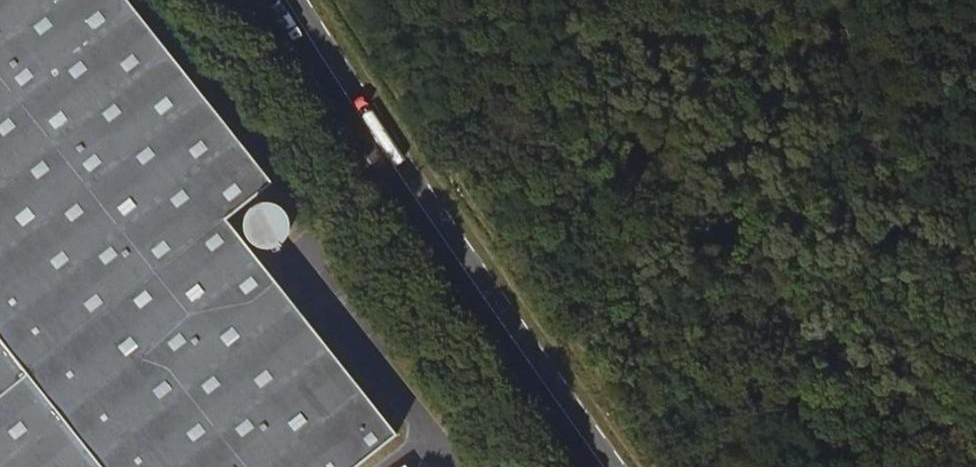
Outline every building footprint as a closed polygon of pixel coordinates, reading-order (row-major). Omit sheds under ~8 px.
[(396,434),(226,219),(271,182),(127,0),(0,0),(0,466),(354,466),(396,434)] [(290,208),(287,204),(283,201),(280,200),(275,199),(269,199),(264,200),(257,203),(253,206),(249,212),(247,217),(246,222),(246,230),(249,235),(251,240),(257,245),(263,247),(268,248),(272,248),(277,248),(281,246),(286,244),(289,241),(292,237),(295,231),(296,227),(296,222),(295,217),(293,212),(290,208)]
